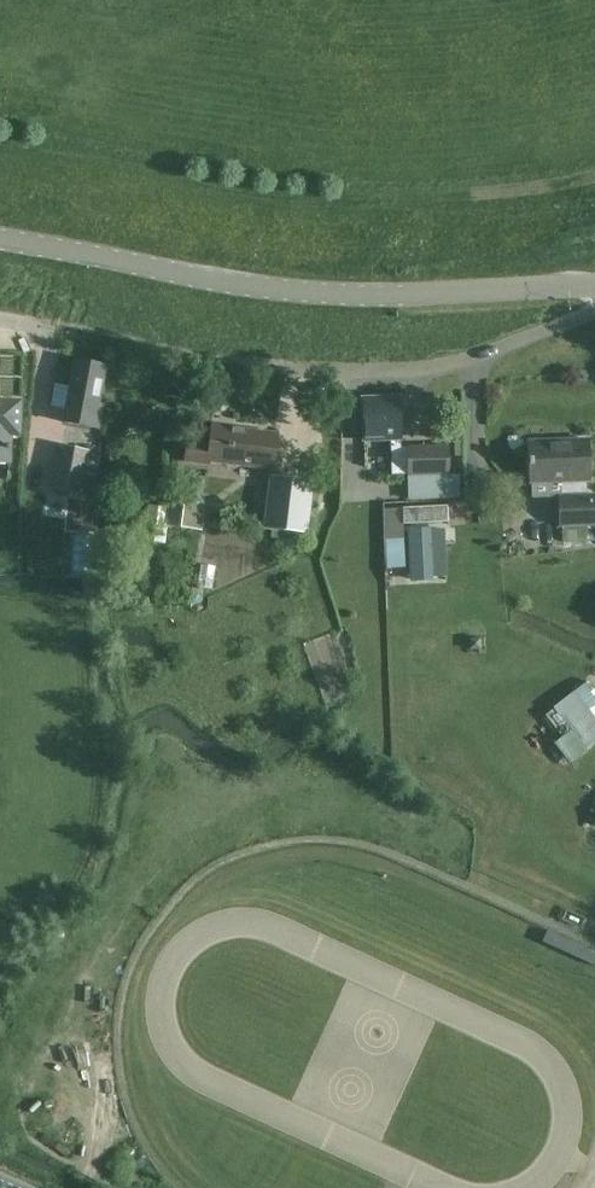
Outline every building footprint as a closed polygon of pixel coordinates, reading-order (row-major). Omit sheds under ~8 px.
[(105,366),(76,360),(64,424),(98,430),(102,406),(98,405),(105,366)] [(364,441),(402,440),(400,398),(363,400),(364,441)] [(8,464),(8,433),(18,434),(18,403),(0,402),(0,464),(8,464)] [(211,463),(272,470),(277,433),(212,425),(210,443),(187,440),(184,463),(210,467),(211,463)] [(562,542),(594,542),(594,494),(587,494),(586,482),(590,482),(588,440),(568,440),(569,445),(530,446),(531,484),(561,483),(561,495),(558,495),(559,527),(562,527),(562,542)] [(82,494),(90,451),(60,445),(52,488),(82,494)] [(408,499),(459,498),(458,475),(449,475),(448,445),(407,446),(408,499)] [(314,480),(270,475),(264,528),(308,533),(314,480)] [(148,504),(143,539),(165,543),(170,508),(148,504)] [(448,506),(403,507),(403,524),(448,522),(448,506)] [(403,524),(403,507),(384,508),(387,568),(403,568),(403,524)] [(430,529),(409,529),(411,579),(432,578),(430,529)] [(571,692),(594,722),(594,692),(586,681),(571,692)] [(550,710),(568,733),(584,752),(594,742),(594,722),(571,692),(550,710)] [(584,752),(568,733),(552,747),(567,765),(584,752)] [(588,949),(548,930),(543,941),(594,965),(594,952),(588,949)]
